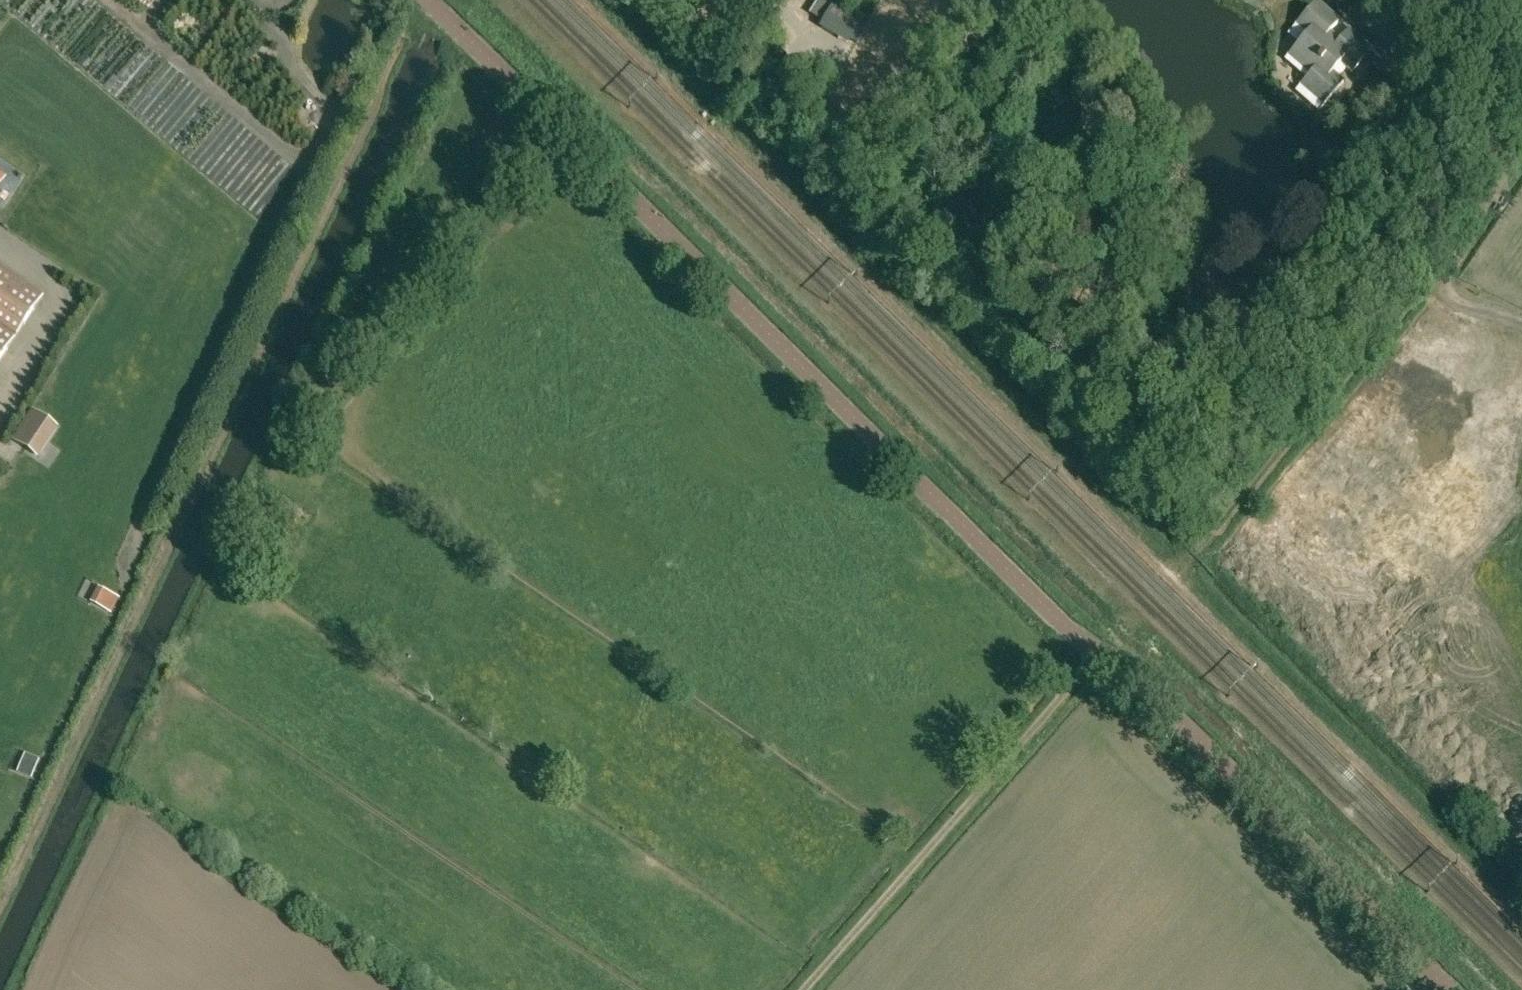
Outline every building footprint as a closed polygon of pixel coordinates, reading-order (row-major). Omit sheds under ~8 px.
[(1363,60),(1340,40),(1337,44),(1327,36),(1340,20),(1317,0),(1296,24),(1307,34),(1288,56),(1310,74),(1301,85),(1324,105),(1344,82),(1332,72),(1341,62),(1353,72),(1363,60)] [(340,95),(343,97),(349,86),(346,84),(338,80),(332,90),(340,95)] [(43,296),(0,267),(0,361),(43,296)] [(39,456),(59,427),(33,409),(13,439),(39,456)] [(95,604),(112,613),(120,598),(103,589),(95,604)] [(37,761),(28,757),(20,773),(30,777),(37,761)]
